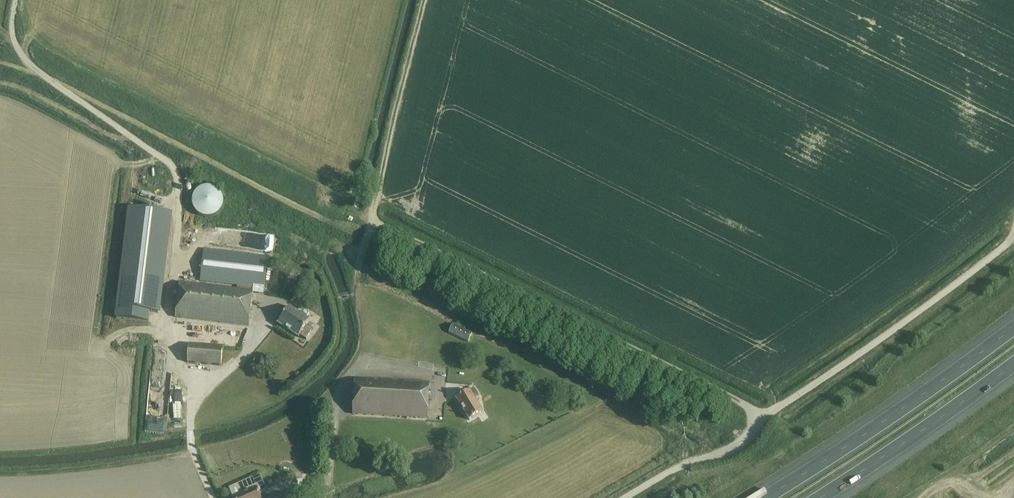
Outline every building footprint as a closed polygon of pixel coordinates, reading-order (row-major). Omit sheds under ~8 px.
[(211,187),(208,187),(205,187),(203,188),(200,189),(198,190),(196,192),(195,195),(193,197),(193,200),(193,202),(193,205),(193,208),(195,210),(196,212),(198,214),(200,216),(203,217),(205,218),(208,218),(210,218),(211,218),(213,217),(216,216),(218,214),(220,212),(221,210),(223,208),(223,205),(224,202),(223,200),(223,197),(221,195),(220,192),(218,190),(216,189),(213,188),(211,187)] [(130,209),(117,319),(148,323),(150,313),(159,314),(171,214),(130,209)] [(268,257),(258,256),(204,250),(200,281),(238,286),(238,290),(180,283),(176,318),(249,327),(253,293),(264,294),(268,257)] [(306,340),(312,332),(313,329),(307,325),(310,320),(306,318),(309,313),(301,308),(298,313),(290,307),(278,324),(299,338),(300,336),(306,340)] [(472,333),(453,324),(449,333),(468,342),(472,333)] [(223,348),(213,347),(189,345),(188,353),(187,363),(221,366),(223,348)] [(428,419),(428,409),(430,384),(355,380),(353,414),(428,419)] [(469,421),(478,416),(483,413),(476,400),(480,398),(475,389),(470,392),(457,400),(469,421)] [(148,436),(165,437),(166,409),(150,408),(148,436)] [(239,485),(243,495),(235,497),(261,497),(259,495),(266,492),(260,480),(259,476),(252,479),(239,485)]
